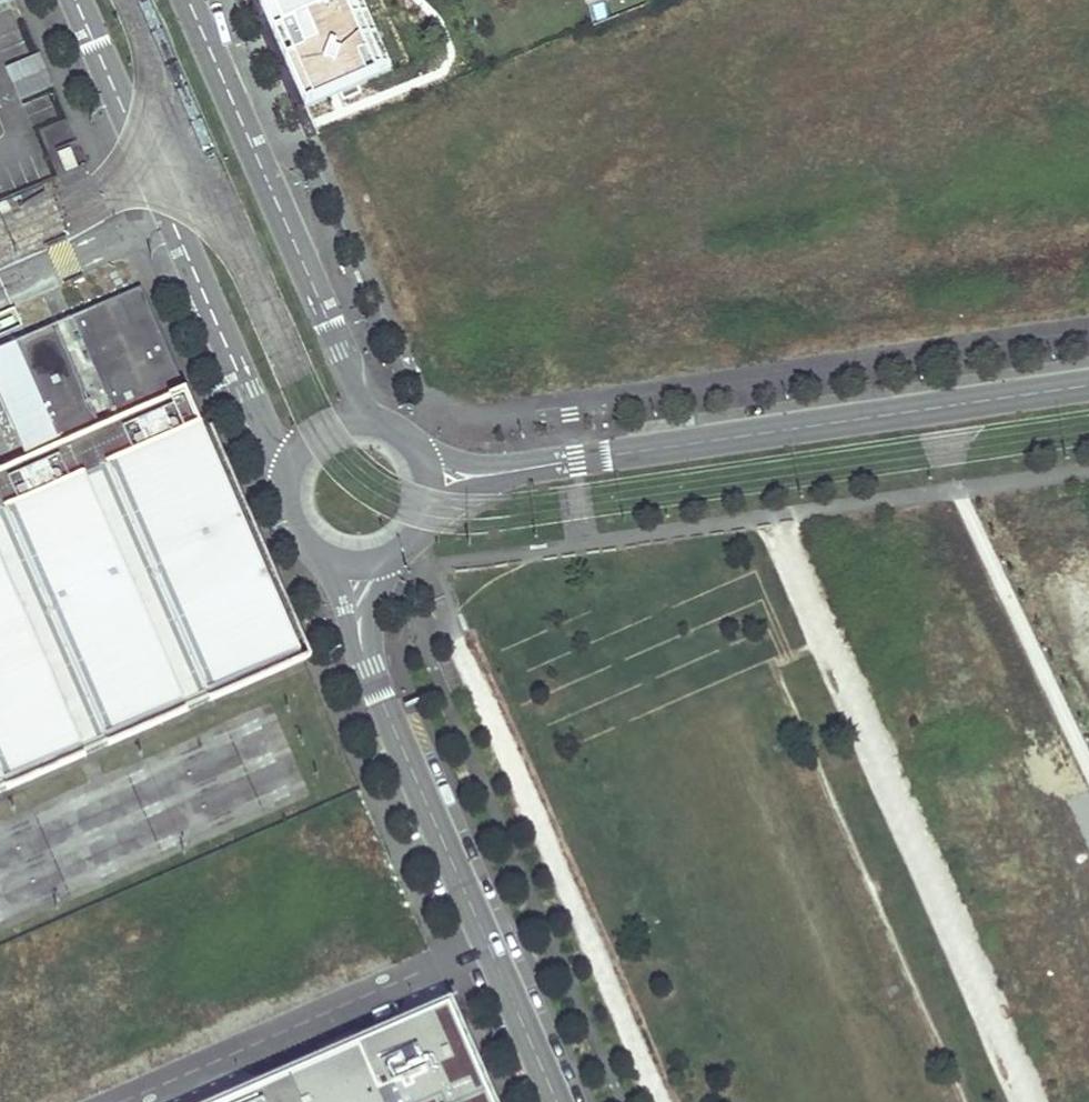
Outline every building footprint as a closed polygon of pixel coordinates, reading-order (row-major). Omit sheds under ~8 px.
[(240,10),(247,7),(244,0),(236,0),(240,10)] [(362,0),(262,0),(309,107),(393,70),(362,0)] [(71,148),(59,153),(67,173),(79,168),(71,148)] [(339,219),(332,222),(340,239),(347,236),(339,219)] [(141,288),(110,302),(72,318),(117,422),(101,429),(56,325),(0,349),(0,358),(40,449),(0,466),(0,792),(304,660),(141,288)] [(117,422),(72,318),(56,325),(101,429),(117,422)] [(452,1001),(342,1047),(218,1101),(496,1101),(452,1001)]
